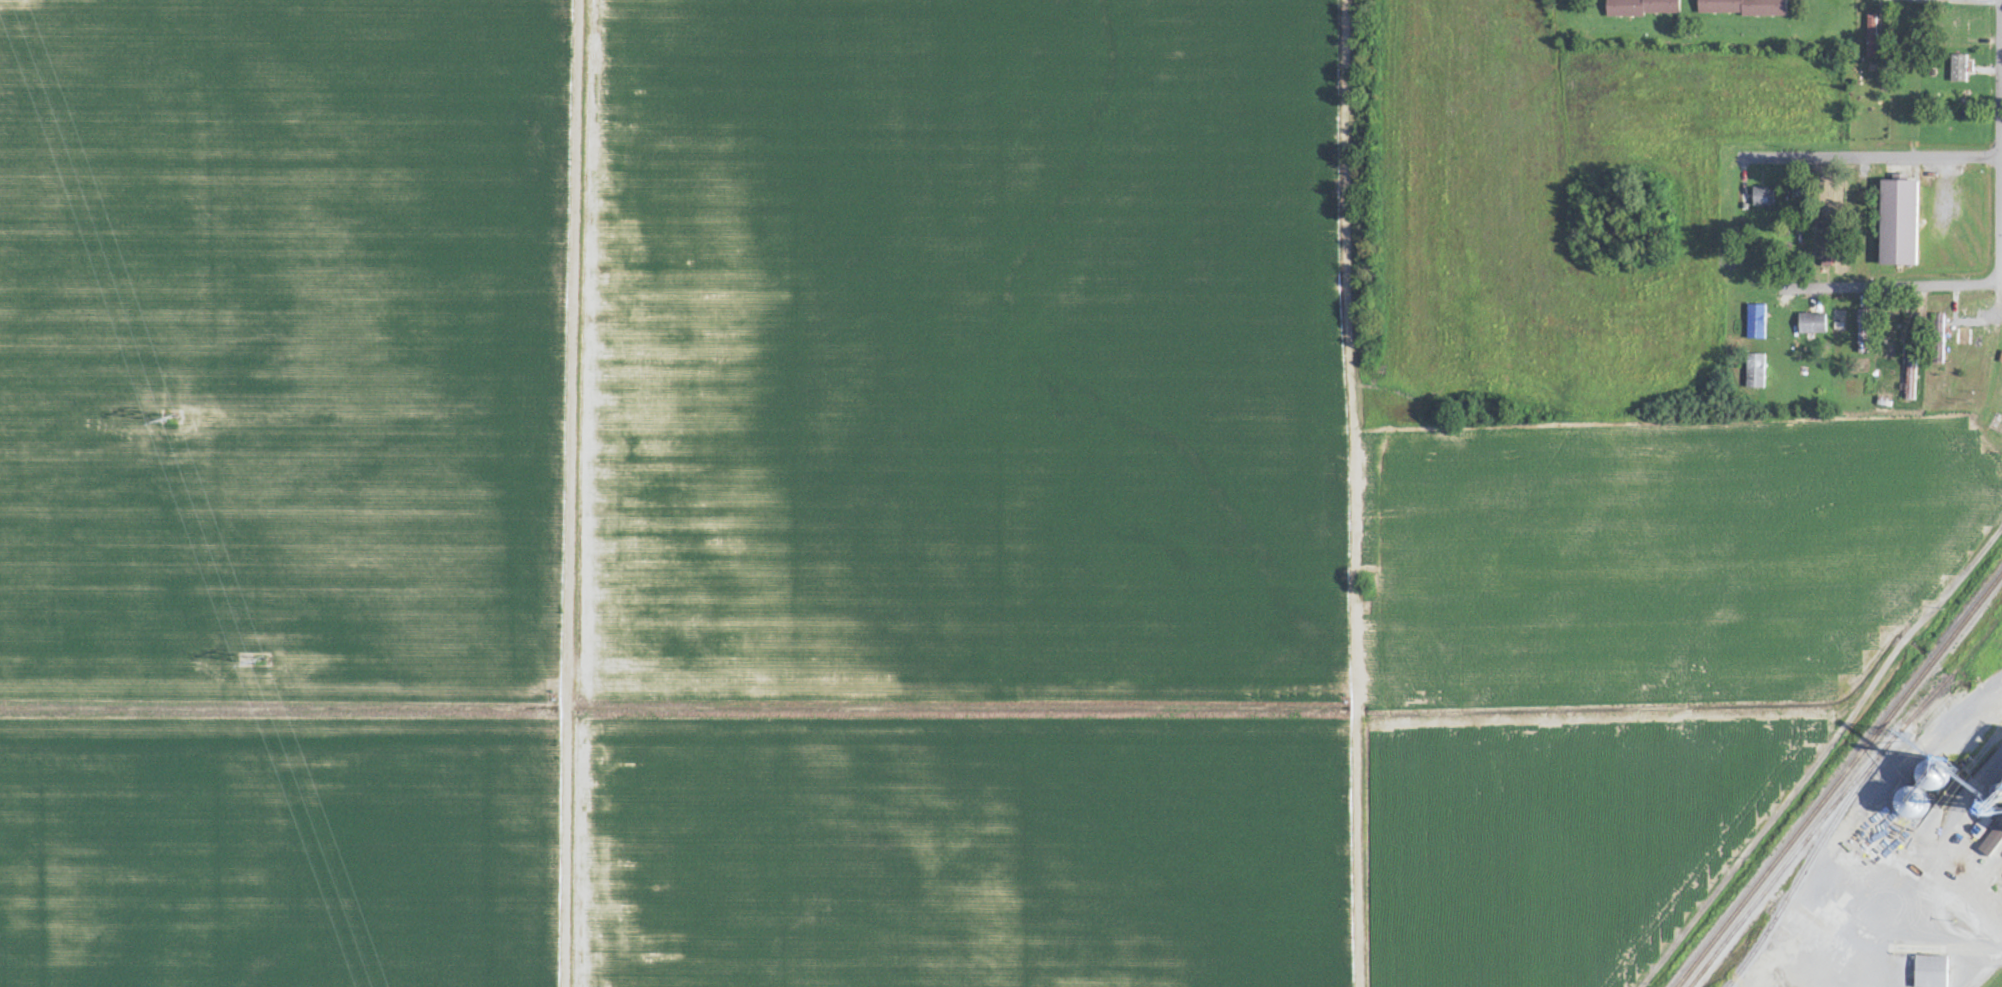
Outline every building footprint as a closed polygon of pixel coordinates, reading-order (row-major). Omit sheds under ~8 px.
[(1606,15),(1679,15),(1679,0),(1606,0),(1606,15)] [(1697,15),(1785,15),(1785,0),(1697,0),(1697,15)] [(1866,57),(1874,57),(1875,15),(1867,15),(1866,57)] [(1950,82),(1965,82),(1964,55),(1950,55),(1950,82)] [(1916,181),(1879,180),(1877,265),(1915,266),(1916,181)] [(1772,189),(1752,188),(1751,205),(1771,205),(1772,189)] [(1746,340),(1764,340),(1764,305),(1746,305),(1746,340)] [(1825,334),(1825,314),(1798,314),(1798,334),(1825,334)] [(1763,389),(1764,355),(1746,354),(1745,388),(1763,389)] [(1987,858),(2001,839),(2001,829),(1997,825),(1977,850),(1987,858)] [(1946,958),(1914,957),(1913,986),(1945,986),(1946,958)]
